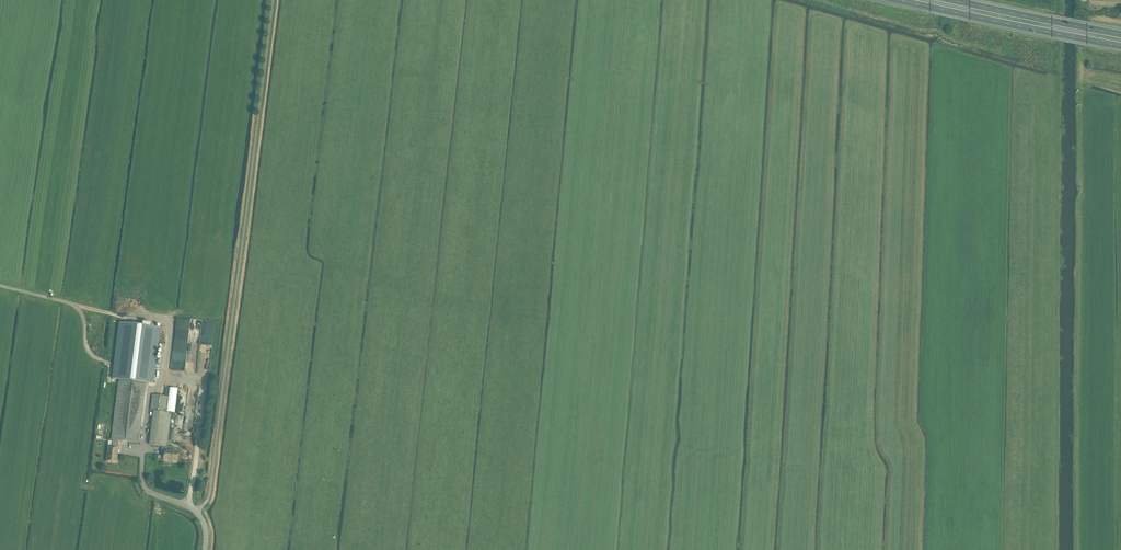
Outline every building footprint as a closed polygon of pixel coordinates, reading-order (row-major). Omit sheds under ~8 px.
[(114,368),(112,379),(119,379),(146,383),(154,384),(155,370),(160,328),(150,327),(151,323),(143,322),(142,326),(120,323),(114,364),(114,368)] [(108,447),(106,461),(117,463),(118,449),(117,449),(118,441),(139,444),(146,383),(119,379),(111,440),(113,440),(112,448),(108,447)] [(154,411),(149,445),(162,447),(167,447),(171,413),(166,413),(168,397),(152,395),(150,411),(154,411)] [(162,447),(162,452),(164,453),(163,460),(177,462),(179,452),(174,451),(175,448),(167,447),(162,447)]
